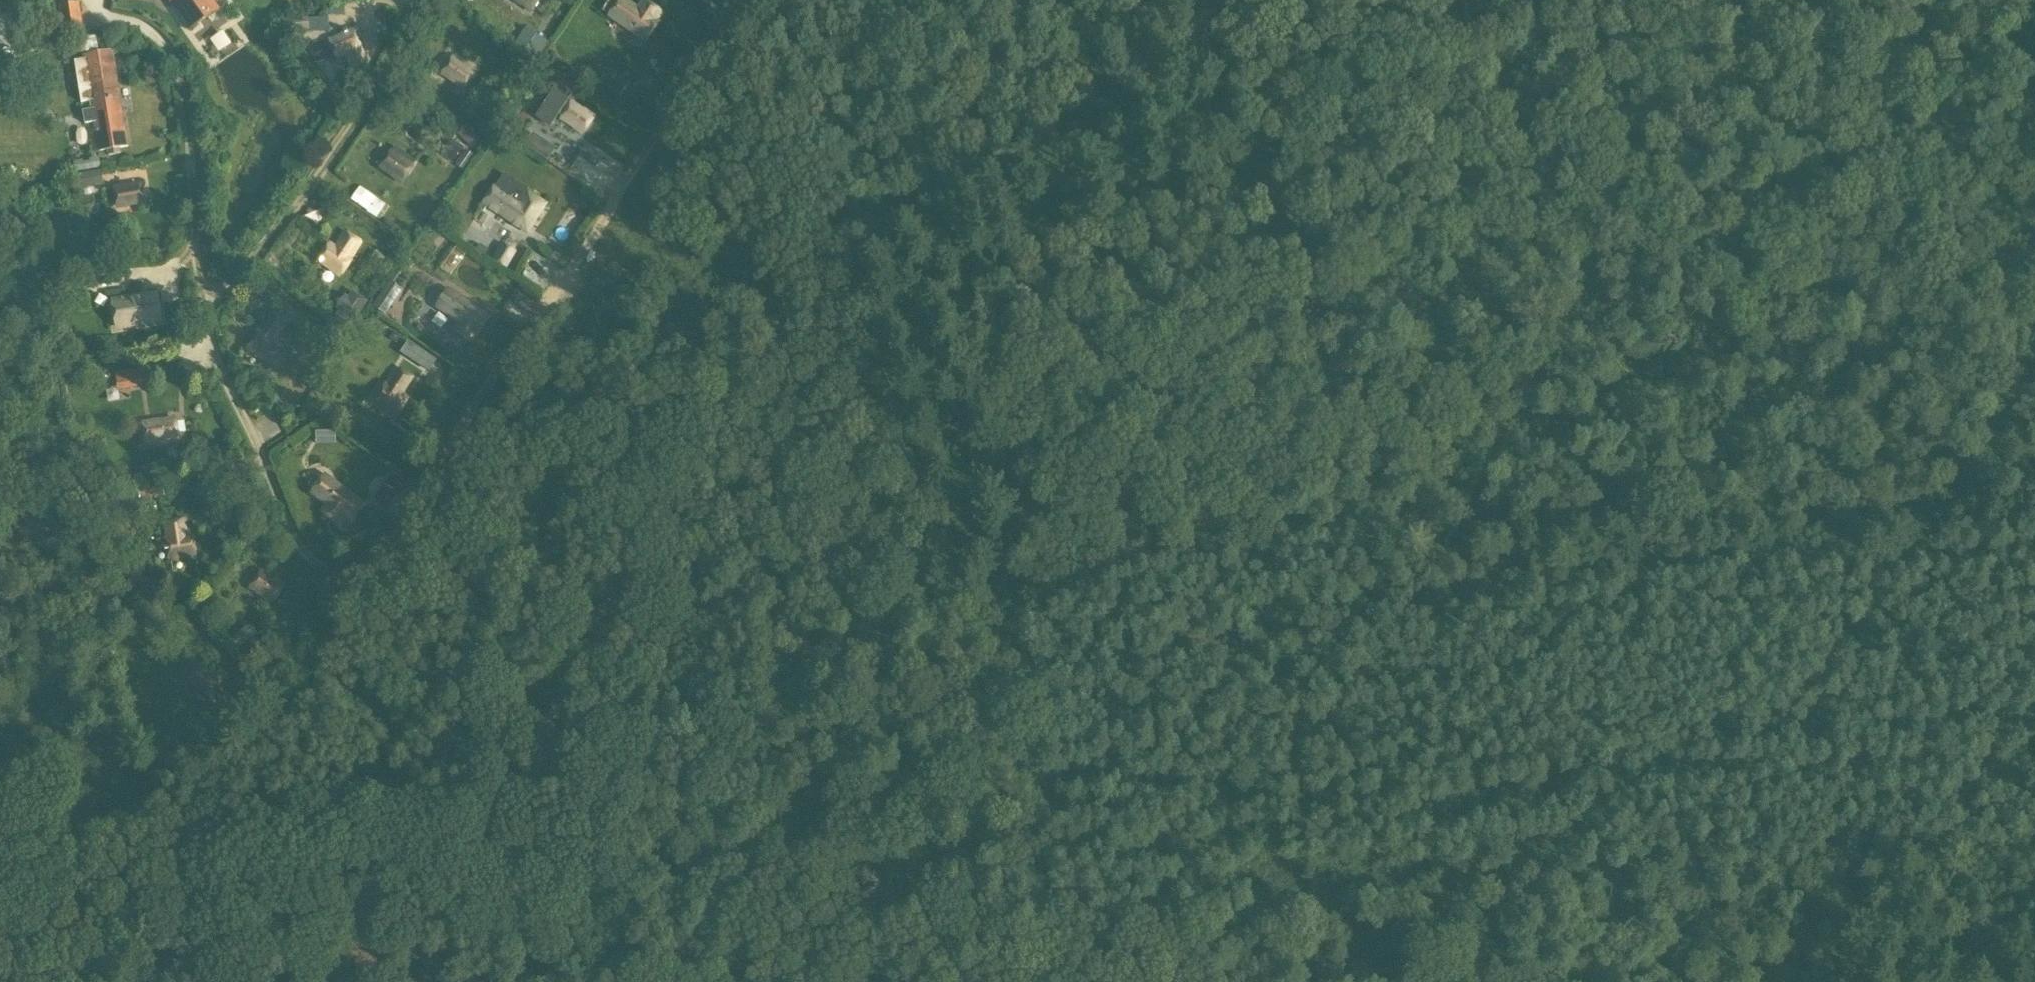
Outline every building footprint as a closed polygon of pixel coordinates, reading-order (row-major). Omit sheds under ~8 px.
[(213,0),(170,0),(192,30),(220,10),(213,0)] [(513,2),(532,14),(541,0),(514,0),(513,2)] [(649,44),(661,26),(658,23),(665,13),(646,0),(645,0),(640,8),(627,0),(621,0),(610,17),(649,44)] [(80,1),(58,5),(65,40),(86,36),(80,1)] [(285,35),(311,33),(310,19),(283,22),(285,35)] [(545,40),(526,27),(514,44),(534,57),(545,40)] [(370,62),(355,28),(327,40),(337,60),(345,57),(352,69),(370,62)] [(79,87),(118,80),(114,50),(82,56),(83,59),(74,61),(79,87)] [(465,91),(478,72),(453,54),(440,74),(465,91)] [(536,69),(543,74),(550,64),(543,59),(536,69)] [(118,80),(79,87),(82,102),(89,101),(121,96),(118,80)] [(573,92),(558,83),(536,115),(551,125),(573,92)] [(121,96),(89,101),(91,109),(83,110),(85,123),(93,123),(95,134),(126,129),(121,96)] [(584,135),(597,116),(572,101),(560,121),(584,135)] [(479,133),(467,124),(460,133),(471,142),(479,133)] [(126,129),(95,134),(98,151),(109,150),(109,154),(123,152),(122,148),(128,147),(126,129)] [(451,142),(443,154),(453,160),(461,149),(451,142)] [(403,184),(415,165),(390,149),(378,169),(403,184)] [(466,149),(456,163),(465,169),(474,155),(466,149)] [(101,167),(100,155),(90,157),(90,161),(84,162),(84,160),(73,161),(75,172),(92,169),(101,167)] [(102,170),(78,174),(80,188),(104,184),(102,170)] [(496,186),(495,185),(482,205),(528,235),(549,203),(528,189),(505,173),(496,186)] [(117,208),(145,204),(141,183),(113,187),(117,208)] [(377,198),(360,187),(351,199),(368,211),(377,198)] [(350,232),(344,231),(334,246),(330,243),(317,262),(341,278),(354,259),(353,259),(364,242),(350,232)] [(491,250),(481,244),(477,251),(486,257),(491,250)] [(515,252),(502,244),(493,260),(506,268),(515,252)] [(99,269),(102,285),(117,283),(115,267),(99,269)] [(471,329),(483,312),(448,289),(438,306),(471,329)] [(368,301),(353,291),(333,320),(349,330),(368,301)] [(156,292),(109,301),(114,332),(162,324),(156,292)] [(387,297),(379,309),(395,319),(403,307),(387,297)] [(293,348),(277,339),(287,321),(270,312),(260,330),(257,329),(246,351),(280,371),(293,348)] [(331,322),(321,336),(340,348),(349,334),(331,322)] [(418,346),(410,358),(429,370),(436,359),(418,346)] [(146,367),(115,373),(118,391),(149,385),(146,367)] [(389,383),(386,380),(372,402),(396,418),(410,397),(405,393),(415,377),(400,367),(389,383)] [(146,445),(180,439),(176,415),(141,422),(146,445)] [(153,481),(150,469),(138,473),(141,484),(153,481)] [(365,501),(325,472),(310,494),(324,504),(320,511),(341,526),(346,520),(350,522),(365,501)] [(387,507),(400,489),(386,480),(373,498),(387,507)] [(140,497),(151,496),(163,493),(161,486),(150,487),(139,489),(140,497)] [(188,533),(187,518),(164,521),(167,538),(164,539),(168,560),(197,557),(194,532),(188,533)] [(273,603),(287,585),(261,570),(249,588),(273,603)] [(248,624),(231,638),(239,647),(256,633),(248,624)] [(210,698),(222,679),(198,663),(186,682),(210,698)]
